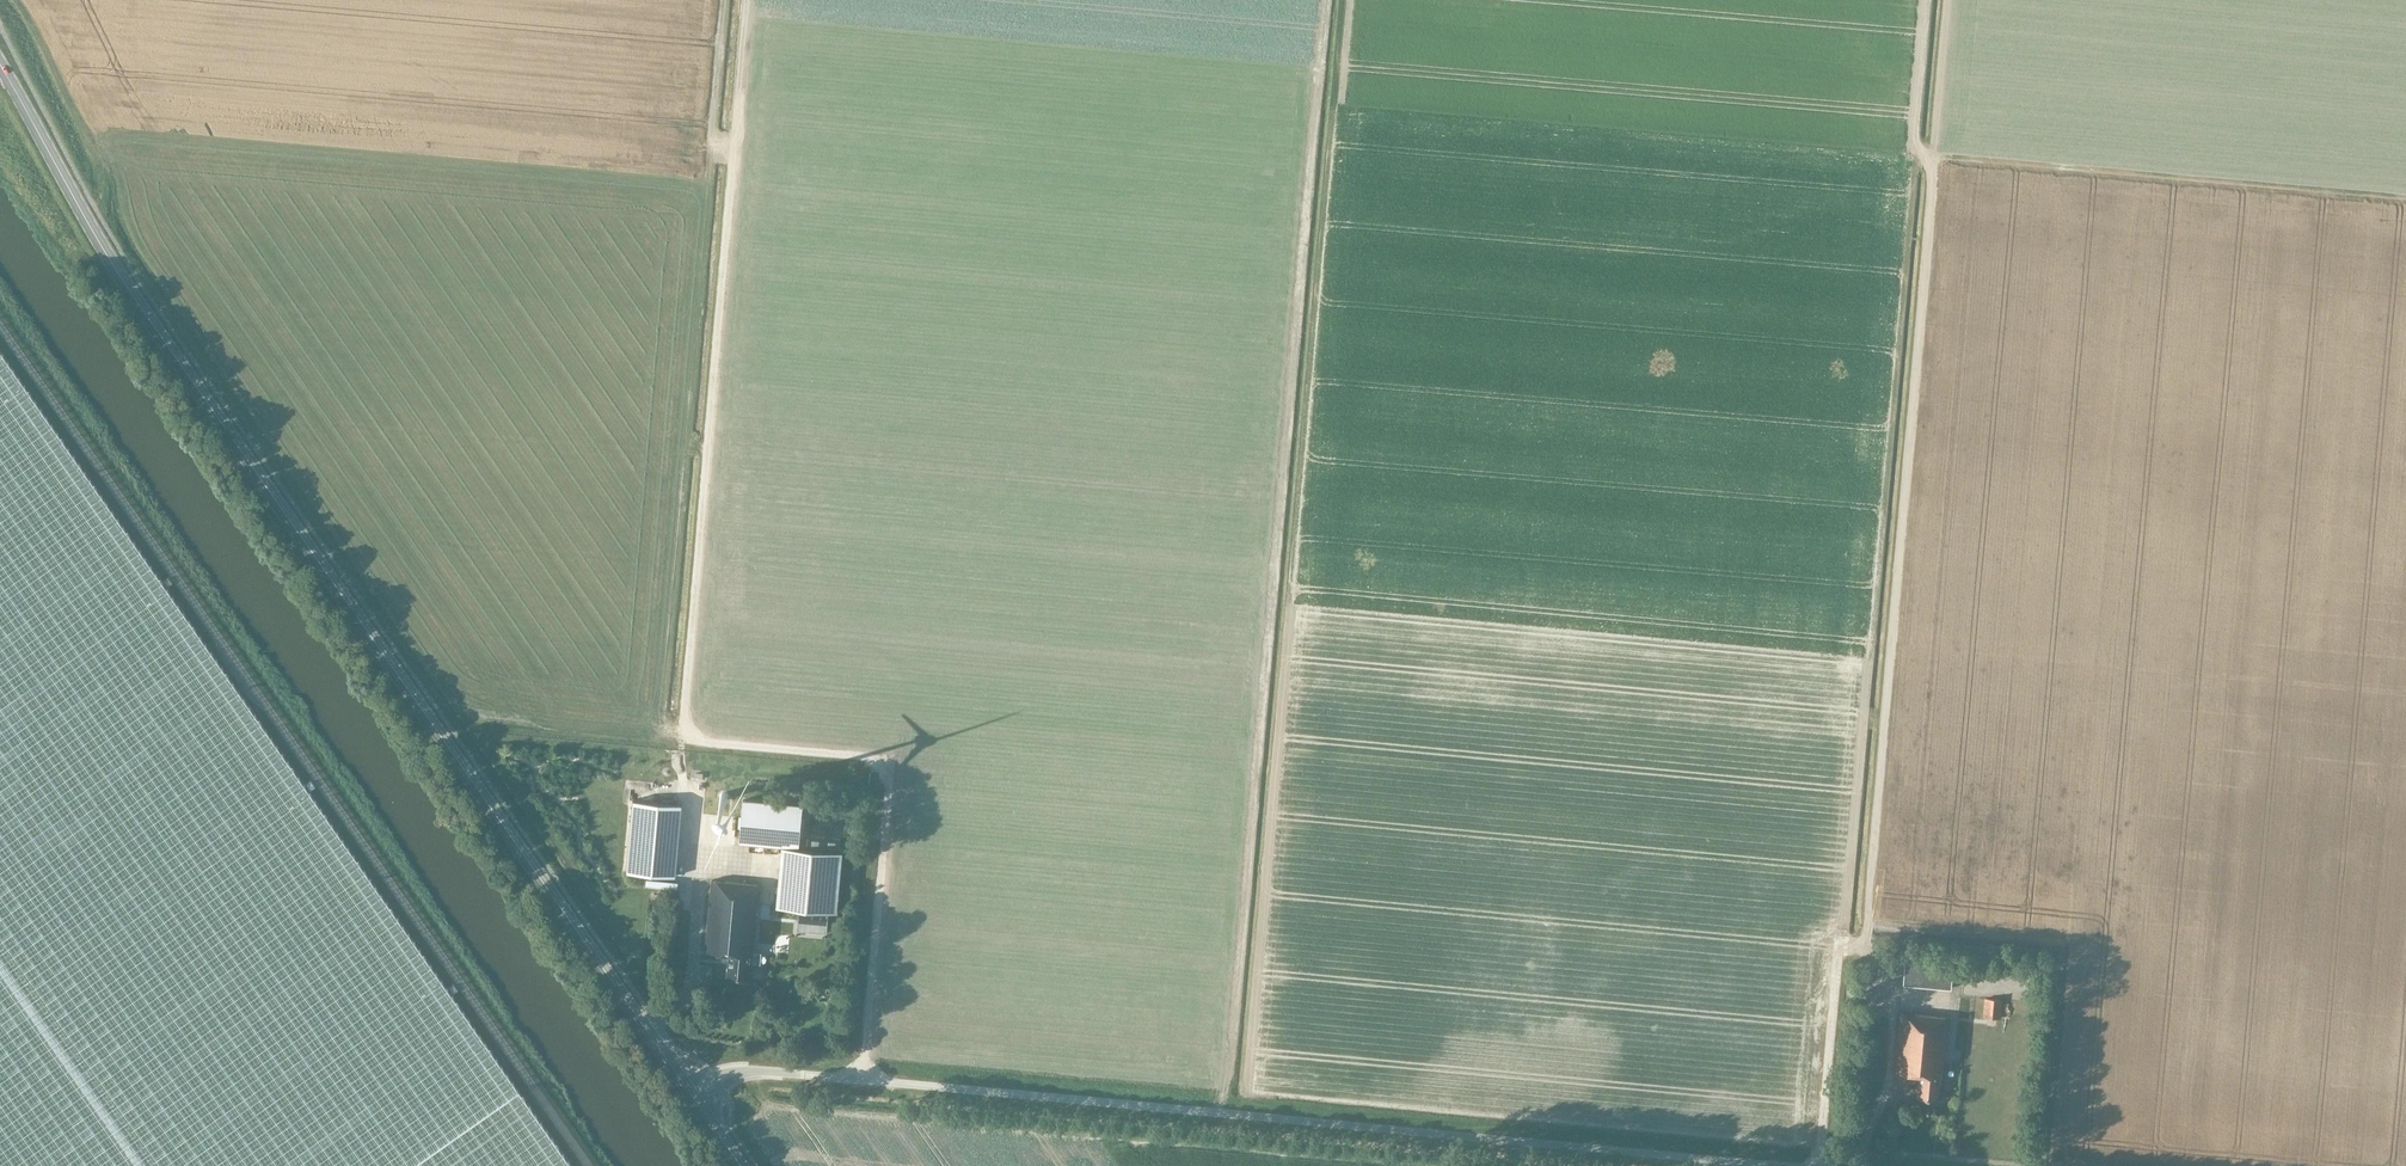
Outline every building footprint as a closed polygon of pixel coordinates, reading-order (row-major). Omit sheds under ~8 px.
[(515,1085),(0,351),(0,1165),(399,1165),(515,1085)] [(723,801),(724,801),(725,801),(726,800),(727,800),(727,799),(728,798),(728,797),(728,796),(728,795),(727,795),(727,794),(726,794),(726,793),(725,793),(724,793),(723,793),(722,793),(721,793),(721,794),(720,794),(720,795),(720,796),(719,797),(720,798),(720,799),(721,800),(722,800),(722,801),(723,801)] [(778,905),(838,911),(843,851),(800,847),(805,805),(744,799),(741,842),(784,845),(778,905)] [(675,876),(681,805),(633,801),(627,872),(675,876)] [(757,978),(758,964),(753,964),(760,884),(713,880),(707,951),(731,954),(729,976),(757,978)] [(800,912),(798,930),(827,933),(829,914),(800,912)] [(774,953),(788,954),(790,936),(782,935),(782,932),(776,931),(776,935),(775,935),(774,953)] [(1953,969),(1936,967),(1905,965),(1903,984),(1951,988),(1953,969)] [(1986,997),(1984,1017),(2002,1018),(2004,999),(1986,997)] [(1918,1098),(1939,1099),(1940,1085),(1943,1086),(1949,1016),(1900,1013),(1896,1073),(1920,1075),(1918,1098)] [(515,1085),(399,1165),(572,1165),(515,1085)]
